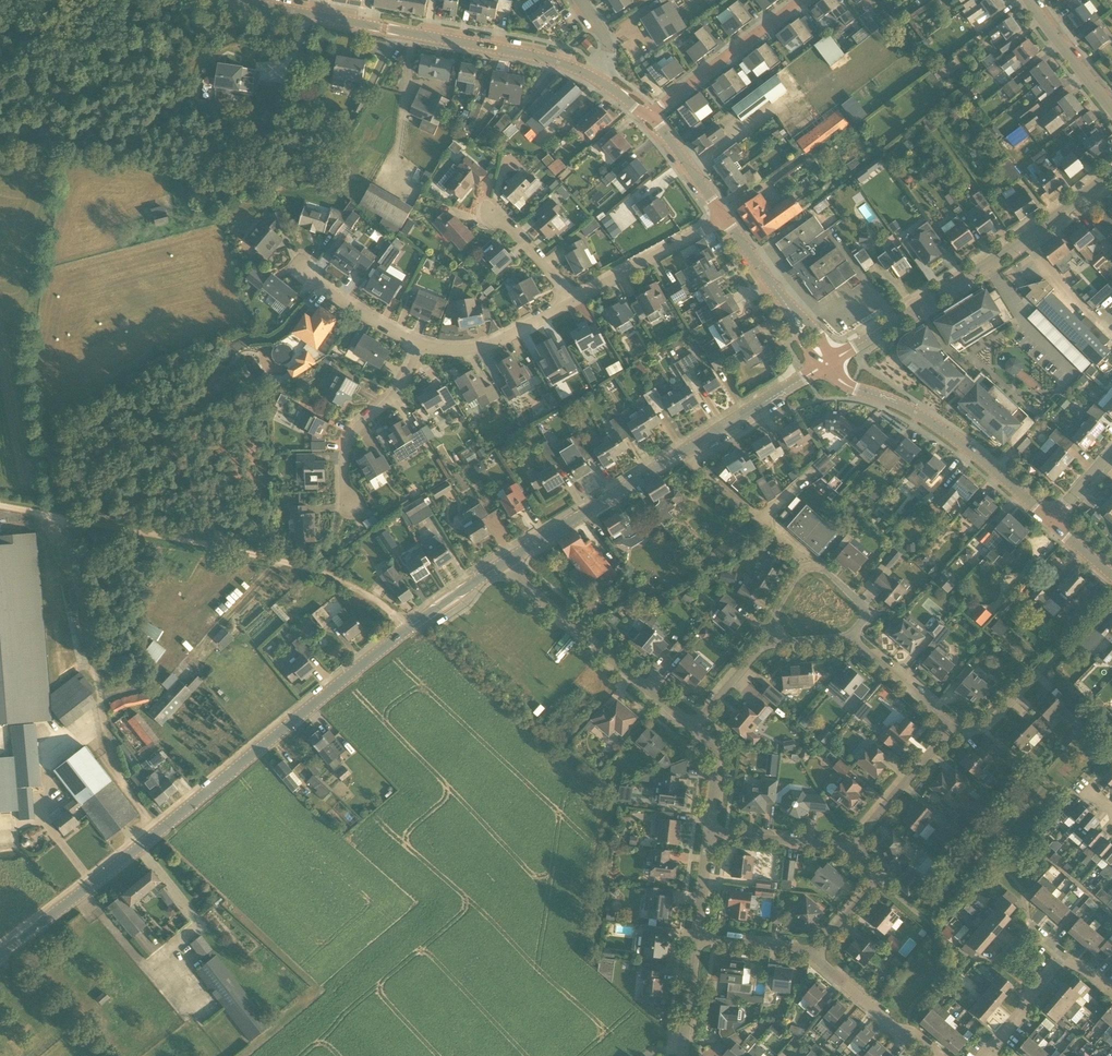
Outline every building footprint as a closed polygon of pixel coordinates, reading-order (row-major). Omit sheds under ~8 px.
[(374,6),(425,16),(428,0),(375,0),(374,6)] [(438,1),(445,2),(444,10),(451,11),(451,16),(456,17),(459,0),(439,0),(438,1)] [(471,7),(470,15),(478,16),(477,21),(482,22),(486,1),(486,0),(478,0),(466,0),(465,6),(471,7)] [(482,22),(487,23),(488,18),(496,19),(497,12),(503,13),(506,0),(499,0),(498,4),(486,1),(482,22)] [(503,13),(510,14),(513,1),(506,0),(503,13)] [(533,0),(530,0),(523,5),(522,8),(539,31),(545,26),(548,30),(552,27),(533,0)] [(552,27),(556,24),(554,20),(560,15),(554,7),(552,5),(552,4),(549,0),(533,0),(552,27)] [(618,13),(634,3),(637,8),(649,1),(649,0),(609,0),(618,13)] [(765,11),(779,0),(757,0),(765,11)] [(838,0),(824,0),(810,11),(818,22),(831,12),(837,20),(840,18),(847,26),(855,20),(848,11),(847,12),(838,0)] [(962,3),(966,9),(966,10),(976,3),(975,2),(974,0),(967,0),(962,3)] [(979,16),(987,11),(992,17),(1005,8),(999,0),(987,0),(978,6),(976,3),(966,10),(963,12),(970,22),(979,16)] [(1068,6),(1072,11),(1073,13),(1070,15),(1069,16),(1070,18),(1069,19),(1070,18),(1073,22),(1074,23),(1074,25),(1076,27),(1078,28),(1081,25),(1085,30),(1101,18),(1097,13),(1097,14),(1096,13),(1091,17),(1085,9),(1078,0),(1076,0),(1068,6)] [(729,8),(735,16),(722,26),(730,37),(748,23),(747,21),(751,18),(739,1),(729,8)] [(663,8),(642,20),(648,28),(651,33),(651,34),(656,31),(663,42),(678,33),(677,30),(675,27),(682,19),(671,2),(663,8)] [(885,14),(876,20),(883,29),(892,22),(885,14)] [(705,17),(700,21),(704,27),(709,23),(705,17)] [(993,40),(990,42),(996,50),(998,48),(1003,55),(1021,42),(1016,35),(1021,31),(1022,28),(1018,22),(1016,24),(1012,18),(998,28),(989,35),(993,40)] [(1101,18),(1085,30),(1089,36),(1086,39),(1096,51),(1110,40),(1102,30),(1107,26),(1101,18)] [(795,22),(777,35),(785,46),(798,37),(804,44),(804,45),(814,37),(811,34),(801,21),(797,24),(795,22)] [(704,27),(695,34),(701,42),(688,52),(696,63),(714,49),(712,47),(717,43),(704,27)] [(866,27),(852,38),(859,47),(873,36),(866,27)] [(824,40),(816,46),(831,66),(845,56),(830,35),(824,40)] [(816,46),(824,40),(821,36),(812,42),(815,46),(816,46)] [(587,40),(582,45),(588,51),(593,46),(587,40)] [(1005,55),(996,61),(1004,71),(1005,72),(1011,67),(1015,72),(1024,65),(1038,54),(1037,52),(1038,51),(1038,49),(1037,47),(1034,47),(1033,47),(1030,43),(1028,41),(1015,53),(1008,59),(1005,55)] [(641,57),(635,42),(627,45),(634,60),(641,57)] [(744,60),(752,71),(765,62),(771,70),(781,62),(768,46),(763,49),(762,47),(744,60)] [(455,62),(423,56),(420,77),(452,82),(455,62)] [(366,62),(338,57),(334,78),(333,86),(345,88),(346,80),(362,83),(366,62)] [(958,64),(952,57),(932,71),(933,72),(928,76),(932,82),(937,78),(938,79),(958,64)] [(676,61),(663,71),(657,63),(654,65),(650,59),(644,65),(647,70),(660,87),(664,83),(666,85),(684,72),(676,61)] [(1035,77),(1040,84),(1053,73),(1048,66),(1045,63),(1044,62),(1031,73),(1024,79),(1027,83),(1035,77)] [(218,64),(215,86),(249,92),(253,70),(218,64)] [(484,82),(476,80),(478,68),(463,65),(460,81),(468,83),(466,94),(477,96),(484,82)] [(748,87),(735,71),(730,74),(729,72),(711,85),(725,104),(748,87)] [(505,98),(509,76),(495,73),(490,98),(499,100),(500,97),(505,98)] [(1059,80),(1053,73),(1040,84),(1032,90),(1041,101),(1049,95),(1049,96),(1062,85),(1061,83),(1061,84),(1059,81),(1058,81),(1059,80)] [(509,76),(505,98),(510,99),(510,102),(520,104),(525,78),(509,76)] [(787,91),(775,76),(766,83),(760,88),(772,103),(787,91)] [(1012,100),(1022,92),(1013,80),(1003,88),(1012,100)] [(549,91),(528,110),(534,116),(545,128),(582,94),(583,93),(582,93),(571,81),(554,96),(549,91)] [(961,92),(967,100),(977,92),(971,84),(961,92)] [(422,88),(416,100),(410,113),(424,120),(420,129),(435,136),(450,101),(422,88)] [(701,122),(695,114),(709,104),(700,93),(682,107),(684,109),(679,113),(692,129),(701,122)] [(1060,105),(1053,110),(1065,124),(1083,109),(1076,100),(1071,94),(1070,95),(1059,104),(1060,105)] [(758,110),(748,97),(732,110),(742,123),(758,110)] [(361,98),(357,113),(365,116),(369,101),(361,98)] [(1018,115),(1023,121),(1033,113),(1040,108),(1035,101),(1018,115)] [(469,117),(477,121),(483,106),(475,103),(469,117)] [(716,120),(723,115),(718,108),(711,114),(716,120)] [(585,116),(577,123),(591,140),(598,134),(604,128),(613,121),(606,113),(602,109),(601,111),(597,114),(595,112),(593,109),(585,116)] [(796,141),(806,154),(848,122),(838,109),(796,141)] [(266,112),(262,120),(268,122),(271,114),(266,112)] [(1090,126),(1097,120),(1091,112),(1083,118),(1090,126)] [(1033,113),(1023,121),(1022,122),(1028,131),(1040,121),(1033,113)] [(957,114),(951,118),(955,123),(960,120),(957,114)] [(511,121),(505,115),(494,128),(501,133),(511,121)] [(938,128),(930,116),(923,121),(932,133),(938,128)] [(1081,117),(1075,122),(1078,126),(1082,132),(1085,135),(1089,140),(1084,144),(1084,145),(1088,150),(1093,156),(1095,158),(1107,147),(1102,140),(1099,137),(1103,134),(1096,126),(1092,129),(1081,117)] [(468,119),(464,128),(468,130),(472,128),(475,121),(468,119)] [(512,125),(503,133),(510,140),(518,131),(512,125)] [(724,134),(719,126),(692,145),(699,155),(714,145),(712,142),(724,134)] [(1022,127),(1006,139),(1014,148),(1029,137),(1022,127)] [(998,129),(992,133),(996,138),(1002,134),(998,129)] [(778,131),(772,135),(778,143),(784,138),(780,132),(778,131)] [(616,137),(611,132),(595,146),(600,152),(604,148),(615,161),(631,148),(620,135),(616,137)] [(787,143),(784,138),(778,143),(781,147),(787,143)] [(789,141),(789,142),(797,154),(799,157),(803,154),(793,139),(789,141)] [(728,159),(716,168),(725,180),(737,171),(741,168),(737,162),(741,159),(738,155),(743,152),(737,143),(724,153),(728,159)] [(1061,152),(1060,153),(1065,160),(1060,165),(1071,177),(1083,168),(1077,161),(1083,156),(1082,155),(1076,147),(1073,144),(1061,153),(1061,152)] [(1039,152),(1032,158),(1037,164),(1041,170),(1042,170),(1045,174),(1037,180),(1038,181),(1049,195),(1057,189),(1060,186),(1061,185),(1056,178),(1051,172),(1050,170),(1055,166),(1047,156),(1043,150),(1040,146),(1039,145),(1036,148),(1039,152)] [(556,175),(566,166),(559,157),(548,166),(556,175)] [(447,175),(439,185),(451,195),(454,192),(462,199),(475,183),(478,185),(487,174),(468,158),(459,169),(455,166),(447,175)] [(851,171),(860,164),(855,158),(847,165),(851,171)] [(608,175),(601,180),(606,186),(612,182),(613,181),(618,177),(628,189),(634,184),(638,184),(641,181),(641,178),(648,172),(637,160),(632,164),(625,170),(620,165),(615,169),(608,175)] [(1023,177),(1017,170),(1009,160),(999,168),(1013,186),(1023,177)] [(870,164),(865,168),(870,174),(875,170),(872,166),(870,164)] [(737,171),(725,180),(734,192),(745,184),(749,189),(762,180),(757,172),(753,176),(749,171),(741,177),(737,171)] [(505,189),(502,192),(515,205),(520,210),(526,205),(525,200),(522,197),(523,197),(530,190),(533,193),(542,185),(533,176),(527,181),(519,173),(511,181),(512,183),(507,188),(507,187),(505,189)] [(905,178),(905,181),(907,183),(910,184),(913,182),(913,178),(911,176),(907,176),(905,178)] [(559,184),(553,178),(546,185),(552,191),(559,184)] [(388,195),(379,190),(372,185),(361,204),(383,217),(401,227),(402,228),(413,209),(388,195)] [(562,186),(557,191),(561,195),(566,191),(562,186)] [(575,188),(570,192),(576,197),(580,193),(575,188)] [(1006,200),(1020,221),(1038,209),(1024,188),(1006,200)] [(983,210),(990,205),(981,191),(973,196),(983,210)] [(654,203),(648,196),(632,207),(640,218),(647,213),(655,225),(670,214),(660,200),(654,203)] [(422,197),(419,204),(435,210),(438,203),(422,197)] [(754,200),(739,211),(740,212),(741,213),(760,241),(795,216),(803,210),(801,208),(793,197),(786,202),(773,211),(769,214),(757,198),(754,200)] [(818,212),(830,205),(826,198),(815,205),(818,212)] [(546,216),(536,225),(540,229),(549,240),(556,233),(566,225),(556,213),(561,209),(553,200),(541,210),(546,216)] [(350,205),(343,211),(347,216),(354,210),(350,205)] [(169,223),(163,206),(150,209),(155,226),(169,223)] [(305,207),(299,225),(308,228),(307,231),(316,234),(317,231),(323,233),(325,233),(326,229),(327,228),(329,229),(331,230),(330,231),(336,236),(344,225),(345,224),(349,218),(342,214),(339,211),(332,209),(330,215),(322,213),(321,215),(313,212),(314,210),(305,207)] [(952,221),(941,229),(957,251),(968,243),(969,245),(976,240),(966,227),(971,223),(960,208),(954,212),(958,217),(952,221)] [(600,209),(594,214),(599,221),(605,217),(600,209)] [(1093,225),(1096,228),(1104,237),(1106,239),(1111,234),(1111,210),(1110,211),(1108,209),(1100,216),(1102,218),(1095,224),(1094,225),(1093,225)] [(261,221),(245,239),(248,241),(249,243),(251,244),(268,258),(276,249),(283,240),(281,238),(273,231),(277,226),(278,229),(279,228),(286,227),(281,213),(281,212),(273,216),(274,218),(267,226),(265,224),(263,223),(261,221)] [(361,217),(354,212),(345,224),(352,229),(361,217)] [(996,228),(985,213),(971,223),(982,238),(996,228)] [(461,250),(474,238),(456,218),(450,222),(443,215),(434,223),(441,232),(443,230),(461,250)] [(610,216),(602,222),(607,229),(615,223),(610,216)] [(401,227),(383,217),(380,224),(397,234),(401,227)] [(795,270),(791,273),(795,279),(800,276),(803,281),(805,284),(818,302),(833,291),(828,285),(831,283),(836,290),(856,275),(838,249),(823,259),(818,252),(828,245),(824,240),(828,236),(814,217),(776,244),(795,270)] [(601,227),(594,218),(580,229),(585,235),(591,231),(593,233),(601,227)] [(896,221),(888,226),(893,233),(901,228),(896,221)] [(616,224),(607,230),(614,238),(622,232),(616,224)] [(908,244),(924,266),(940,255),(934,248),(940,243),(926,224),(914,233),(918,237),(908,244)] [(1099,242),(1104,237),(1096,228),(1089,233),(1084,228),(1070,240),(1090,263),(1096,270),(1106,261),(1099,254),(1095,258),(1085,246),(1094,239),(1095,238),(1099,242)] [(861,234),(859,243),(867,244),(869,235),(861,234)] [(1042,251),(1041,252),(1052,267),(1055,265),(1056,264),(1064,275),(1071,269),(1067,264),(1070,261),(1074,258),(1059,238),(1042,251)] [(397,239),(392,245),(399,251),(404,244),(397,239)] [(573,253),(567,256),(567,257),(568,257),(571,262),(572,263),(571,264),(573,267),(572,269),(575,275),(577,276),(580,274),(582,273),(583,272),(586,271),(585,270),(588,269),(592,266),(597,264),(593,256),(591,256),(588,249),(586,246),(584,242),(583,239),(581,241),(569,247),(573,253)] [(507,253),(505,250),(498,243),(496,246),(492,241),(478,253),(497,274),(516,258),(509,251),(507,253)] [(701,241),(695,244),(699,250),(705,247),(701,241)] [(365,248),(361,254),(347,242),(331,262),(339,268),(341,266),(350,273),(355,268),(364,275),(374,263),(373,263),(375,260),(377,257),(365,248)] [(379,268),(368,287),(377,292),(381,295),(379,297),(390,304),(399,287),(403,282),(391,275),(386,272),(401,252),(399,251),(392,245),(388,242),(377,257),(375,260),(381,264),(379,268)] [(885,253),(878,258),(887,271),(890,270),(890,269),(892,268),(894,270),(900,278),(912,269),(898,249),(896,246),(885,253)] [(711,262),(715,259),(713,257),(715,256),(710,248),(695,256),(694,254),(685,260),(690,268),(692,266),(698,277),(714,267),(711,262)] [(876,265),(864,249),(855,256),(866,272),(876,265)] [(427,258),(424,264),(431,267),(434,261),(427,258)] [(718,273),(714,267),(698,277),(704,287),(721,277),(725,274),(724,272),(723,273),(721,271),(718,273)] [(682,270),(676,273),(681,285),(688,281),(682,270)] [(254,271),(247,279),(261,290),(263,288),(264,289),(275,298),(277,300),(287,307),(287,308),(288,306),(291,308),(294,304),(292,302),(297,294),(290,288),(276,278),(273,275),(268,281),(254,271)] [(463,282),(456,277),(454,285),(457,286),(461,285),(463,282)] [(718,285),(722,283),(721,280),(722,279),(721,277),(704,287),(699,290),(705,300),(722,290),(718,285)] [(511,293),(508,294),(509,296),(517,310),(517,309),(535,300),(533,298),(540,294),(532,279),(516,287),(514,288),(515,291),(511,293)] [(1081,323),(1051,293),(1054,290),(1044,279),(1037,285),(1036,283),(1027,286),(1032,291),(1026,297),(1036,307),(1084,354),(1093,363),(1096,366),(1110,352),(1104,346),(1109,341),(1086,317),(1081,323)] [(486,295),(487,296),(494,290),(486,280),(478,287),(475,284),(472,287),(479,293),(484,296),(486,295)] [(672,286),(681,301),(687,297),(678,282),(672,286)] [(639,301),(632,304),(639,317),(646,313),(648,317),(650,321),(650,322),(652,323),(653,322),(660,318),(661,316),(660,316),(658,311),(664,308),(662,305),(667,302),(662,293),(659,287),(657,283),(648,288),(643,290),(645,295),(638,299),(639,301)] [(675,304),(681,301),(672,286),(666,289),(675,304)] [(729,294),(725,296),(722,290),(705,300),(709,306),(706,308),(705,312),(709,320),(722,312),(736,303),(732,296),(731,297),(729,294)] [(1014,319),(996,290),(987,296),(986,293),(976,299),(973,295),(965,300),(967,302),(957,309),(955,306),(944,312),(947,317),(937,323),(949,343),(960,337),(966,348),(978,341),(977,339),(982,336),(983,338),(995,331),(988,319),(998,313),(1004,325),(1014,319)] [(487,298),(484,296),(479,293),(477,296),(484,302),(487,298)] [(1087,294),(1082,298),(1093,310),(1103,301),(1097,294),(1091,299),(1087,294)] [(425,298),(419,296),(411,314),(429,321),(432,315),(441,319),(448,301),(438,297),(435,306),(424,301),(425,298)] [(493,323),(490,308),(482,309),(482,307),(476,308),(474,300),(458,303),(459,311),(458,312),(461,329),(493,323)] [(614,306),(606,311),(609,315),(607,316),(612,325),(614,324),(617,329),(630,321),(628,319),(634,315),(627,303),(621,306),(620,303),(614,306)] [(720,335),(736,325),(733,320),(737,318),(735,316),(737,315),(736,312),(740,310),(736,303),(722,312),(726,318),(714,325),(720,335)] [(1028,318),(1082,372),(1091,363),(1037,309),(1028,318)] [(273,353),(273,356),(273,358),(274,361),(276,363),(278,364),(279,365),(282,365),(285,366),(286,368),(287,367),(289,370),(288,370),(289,372),(281,377),(284,384),(293,378),(316,363),(326,356),(317,349),(329,332),(328,331),(332,325),(335,322),(320,312),(312,322),(310,321),(306,318),(304,316),(290,335),(289,334),(282,339),(273,344),(274,346),(273,347),(274,349),(274,351),(273,353)] [(580,328),(571,333),(581,349),(581,350),(591,345),(592,348),(593,350),(605,343),(595,325),(591,327),(589,328),(586,322),(583,323),(582,323),(583,325),(584,326),(583,327),(580,328)] [(684,323),(678,326),(681,334),(688,330),(684,323)] [(720,335),(715,339),(721,349),(736,340),(748,333),(747,331),(745,332),(744,329),(740,332),(736,325),(720,335)] [(758,330),(757,327),(748,333),(736,340),(742,350),(749,346),(758,340),(755,335),(759,333),(757,331),(758,330)] [(945,362),(949,358),(940,348),(939,350),(926,330),(916,336),(915,333),(907,338),(905,340),(903,341),(902,344),(901,346),(900,348),(900,351),(900,353),(901,355),(902,358),(903,360),(905,362),(908,365),(907,367),(908,367),(912,363),(919,371),(916,375),(925,384),(927,382),(935,390),(936,389),(945,397),(950,392),(962,378),(945,362)] [(365,335),(355,354),(381,368),(390,353),(375,344),(376,342),(365,335)] [(551,340),(537,348),(543,358),(546,365),(553,361),(558,369),(565,365),(572,361),(564,347),(557,350),(551,340)] [(758,340),(742,350),(748,361),(756,357),(759,363),(773,354),(768,346),(767,347),(765,344),(762,347),(758,340)] [(332,350),(329,356),(334,359),(338,353),(333,351),(332,350)] [(719,350),(713,354),(722,369),(728,365),(719,350)] [(701,382),(703,386),(709,394),(721,386),(710,368),(704,372),(692,353),(680,361),(695,385),(701,382)] [(722,369),(713,354),(707,357),(716,372),(722,369)] [(328,357),(322,361),(329,365),(333,359),(328,356),(328,357)] [(530,379),(524,368),(520,370),(512,357),(498,365),(509,384),(503,388),(510,400),(519,395),(515,388),(530,379)] [(629,357),(623,361),(627,367),(633,363),(629,357)] [(1010,359),(1005,363),(1006,370),(1011,375),(1017,375),(1022,370),(1021,363),(1016,359),(1010,359)] [(677,363),(674,364),(688,387),(677,394),(676,395),(685,409),(687,412),(700,405),(694,396),(690,389),(695,385),(680,361),(677,363)] [(619,362),(613,365),(617,373),(624,370),(619,362)] [(472,371),(456,381),(469,404),(477,399),(482,408),(499,399),(492,386),(486,390),(479,378),(477,379),(472,371)] [(978,387),(987,377),(981,372),(974,380),(966,373),(962,378),(950,392),(962,403),(978,387)] [(334,383),(326,397),(343,407),(347,399),(351,401),(360,386),(339,374),(334,383)] [(1084,375),(1078,381),(1083,385),(1088,380),(1084,375)] [(1004,396),(1005,395),(995,385),(986,395),(978,387),(962,403),(960,405),(969,413),(966,416),(973,422),(975,420),(984,428),(981,430),(991,439),(995,435),(1003,443),(1006,441),(1013,448),(1014,447),(1025,436),(1036,423),(1028,416),(1019,425),(1011,418),(1020,408),(1009,399),(1008,400),(1004,396)] [(450,391),(441,397),(434,386),(417,396),(423,407),(424,406),(429,414),(440,407),(443,413),(457,405),(450,391)] [(673,416),(685,409),(676,395),(674,391),(662,398),(656,388),(650,391),(660,407),(665,404),(673,416)] [(654,411),(660,407),(650,391),(644,395),(650,406),(638,413),(640,417),(649,431),(661,423),(654,411)] [(546,402),(535,407),(538,415),(559,406),(552,392),(543,396),(546,402)] [(585,395),(580,399),(583,403),(589,399),(585,395)] [(301,397),(299,402),(313,408),(315,404),(301,397)] [(1063,408),(1069,401),(1065,397),(1059,404),(1063,408)] [(1092,408),(1102,417),(1107,412),(1111,417),(1111,398),(1103,409),(1098,404),(1096,403),(1092,408)] [(649,431),(640,417),(632,422),(629,417),(625,419),(622,414),(620,415),(615,407),(612,410),(626,433),(631,430),(639,442),(651,435),(649,431)] [(1102,417),(1092,408),(1087,413),(1078,424),(1083,428),(1082,429),(1095,440),(1105,428),(1098,422),(1102,417)] [(824,416),(811,425),(812,426),(816,432),(817,433),(826,428),(826,429),(831,429),(831,432),(836,436),(843,441),(854,427),(842,417),(840,417),(840,413),(835,413),(829,413),(827,412),(827,417),(824,416)] [(329,424),(307,414),(300,428),(313,435),(313,451),(326,450),(325,439),(325,438),(324,438),(323,437),(329,424)] [(620,437),(626,433),(616,417),(610,421),(616,432),(604,439),(607,443),(615,457),(628,449),(620,437)] [(403,421),(387,431),(398,450),(411,442),(416,449),(429,442),(424,434),(422,429),(412,435),(403,421)] [(807,430),(801,433),(795,424),(780,433),(784,438),(778,442),(781,447),(786,454),(791,451),(789,448),(797,443),(799,446),(812,438),(807,430)] [(1056,425),(1052,430),(1071,447),(1075,443),(1075,442),(1075,443),(1085,451),(1095,440),(1082,429),(1081,428),(1071,439),(1065,433),(1056,425)] [(860,434),(851,444),(862,453),(867,447),(874,454),(887,439),(874,427),(864,437),(860,434)] [(1051,448),(1045,454),(1064,470),(1074,459),(1066,452),(1071,447),(1052,430),(1047,436),(1050,438),(1056,443),(1052,448),(1051,448)] [(589,455),(582,444),(581,442),(577,435),(570,439),(574,446),(562,453),(578,480),(591,472),(583,459),(589,455)] [(1025,436),(1014,447),(1021,454),(1032,442),(1030,440),(1025,436)] [(753,445),(762,459),(769,455),(774,462),(786,454),(781,447),(776,450),(767,437),(753,445)] [(902,458),(909,464),(920,451),(907,439),(895,452),(890,447),(877,460),(890,472),(902,458)] [(615,457),(607,443),(595,450),(589,440),(582,444),(589,455),(592,460),(598,456),(605,468),(618,461),(615,457)] [(549,462),(557,457),(548,441),(540,446),(549,462)] [(482,449),(477,453),(481,457),(486,454),(482,449)] [(755,469),(746,454),(742,457),(738,451),(724,460),(714,471),(727,483),(728,482),(732,486),(737,480),(733,474),(741,469),(745,475),(755,469)] [(825,453),(813,464),(818,470),(830,459),(825,453)] [(316,454),(297,454),(297,469),(305,468),(306,468),(306,470),(306,474),(307,482),(307,489),(308,489),(319,488),(319,482),(319,481),(321,481),(325,481),(325,480),(328,480),(328,471),(325,472),(325,463),(316,463),(316,454)] [(361,460),(359,461),(360,464),(361,466),(365,471),(370,481),(382,473),(389,469),(383,457),(376,461),(371,454),(369,455),(361,460)] [(1036,459),(1030,466),(1038,473),(1041,470),(1054,482),(1064,470),(1045,454),(1039,461),(1036,459)] [(941,484),(936,478),(946,467),(935,457),(921,472),(927,477),(921,485),(932,494),(941,484)] [(818,470),(824,476),(836,465),(830,459),(818,470)] [(474,466),(479,474),(487,469),(482,462),(474,466)] [(536,490),(545,485),(549,492),(564,482),(554,467),(540,475),(538,472),(529,478),(536,490)] [(967,502),(979,489),(963,475),(952,489),(938,504),(947,512),(960,496),(967,502)] [(662,477),(645,488),(654,503),(659,500),(667,495),(666,500),(669,505),(675,506),(682,502),(683,497),(679,491),(674,490),(671,492),(663,480),(662,477)] [(782,493),(776,484),(774,480),(772,481),(768,484),(776,497),(782,493)] [(436,498),(453,488),(449,481),(432,491),(436,498)] [(776,497),(768,484),(767,483),(760,488),(769,502),(776,498),(776,497)] [(526,499),(517,484),(505,491),(508,497),(501,501),(512,518),(525,510),(520,502),(526,499)] [(867,492),(876,501),(883,494),(874,486),(867,492)] [(835,493),(829,498),(832,501),(837,495),(835,493)] [(986,520),(997,508),(992,503),(993,502),(987,496),(977,508),(973,504),(963,515),(979,529),(986,520)] [(411,504),(403,509),(409,518),(428,507),(427,505),(424,500),(422,497),(411,504)] [(797,497),(788,507),(792,511),(801,501),(797,497)] [(1103,507),(1105,510),(1108,512),(1106,514),(1104,517),(1109,522),(1111,524),(1111,497),(1108,502),(1103,507)] [(401,505),(403,509),(411,504),(408,500),(401,505)] [(659,504),(651,512),(660,521),(665,527),(674,518),(669,513),(660,501),(659,504)] [(466,519),(460,522),(465,530),(471,540),(472,540),(475,544),(483,540),(485,538),(491,534),(482,520),(489,516),(481,504),(469,512),(467,513),(464,515),(466,519)] [(839,533),(807,505),(787,528),(819,556),(839,533)] [(295,519),(297,543),(317,541),(316,531),(314,531),(312,514),(308,515),(307,507),(291,507),(292,519),(295,519)] [(784,520),(790,514),(785,511),(780,516),(784,520)] [(1095,513),(1091,518),(1097,523),(1102,518),(1095,513)] [(606,522),(605,523),(607,527),(613,536),(611,538),(616,545),(622,545),(625,539),(633,538),(635,536),(640,534),(636,528),(633,523),(631,524),(627,527),(619,515),(619,514),(616,516),(606,522)] [(992,536),(985,543),(990,547),(993,550),(994,551),(999,546),(1000,546),(1019,524),(1008,515),(996,529),(993,533),(991,535),(992,536)] [(367,529),(372,526),(368,519),(363,522),(367,529)] [(1016,547),(1029,533),(1019,524),(1000,546),(1010,555),(1016,547)] [(387,530),(379,536),(389,551),(397,546),(387,530)] [(991,535),(986,530),(978,539),(984,545),(985,543),(992,536),(991,535)] [(577,532),(559,543),(590,585),(601,577),(601,576),(612,567),(590,541),(586,545),(577,532)] [(0,536),(0,725),(50,722),(35,534),(0,536)] [(839,545),(845,550),(836,560),(843,566),(845,564),(856,573),(867,559),(850,545),(855,539),(848,534),(839,545)] [(439,537),(426,546),(431,554),(440,568),(453,559),(444,545),(439,537)] [(715,550),(722,558),(735,546),(728,538),(715,550)] [(668,543),(673,549),(678,545),(673,539),(668,543)] [(430,574),(426,568),(424,565),(429,561),(421,549),(411,557),(413,561),(406,565),(418,583),(420,581),(423,582),(427,579),(428,576),(430,574)] [(902,555),(895,550),(883,565),(889,570),(902,555)] [(987,556),(994,562),(999,556),(994,551),(993,550),(987,556)] [(344,568),(352,559),(353,558),(345,551),(336,561),(344,568)] [(986,562),(982,567),(985,571),(990,565),(986,562)] [(743,586),(738,593),(753,603),(761,590),(767,594),(773,585),(772,584),(779,573),(765,564),(752,584),(749,589),(743,586)] [(414,596),(393,567),(383,575),(404,604),(414,596)] [(601,576),(601,577),(607,584),(618,575),(612,567),(601,576)] [(722,572),(720,581),(727,583),(729,574),(722,572)] [(878,580),(874,585),(875,586),(879,589),(883,592),(879,596),(884,600),(892,607),(898,601),(906,591),(907,590),(900,584),(899,585),(898,583),(893,579),(892,580),(883,573),(878,580)] [(1071,579),(1068,576),(1052,595),(1058,600),(1065,593),(1071,598),(1085,582),(1075,574),(1071,579)] [(936,583),(949,594),(956,587),(943,575),(936,583)] [(1055,617),(1062,608),(1039,588),(1032,596),(1055,617)] [(689,606),(694,600),(687,593),(682,599),(689,606)] [(726,631),(729,627),(735,632),(746,620),(734,610),(739,604),(727,594),(717,605),(724,611),(714,622),(726,631)] [(313,615),(316,619),(323,628),(333,620),(323,606),(313,615)] [(981,627),(991,615),(981,606),(970,617),(981,627)] [(340,629),(350,641),(365,629),(355,617),(353,619),(345,609),(338,614),(345,625),(340,629)] [(649,610),(642,617),(649,624),(656,618),(649,610)] [(911,653),(924,637),(904,620),(891,637),(911,653)] [(928,632),(935,638),(937,636),(945,627),(945,626),(939,622),(937,620),(929,630),(928,632)] [(999,620),(991,629),(1001,637),(1009,628),(999,620)] [(1099,632),(1111,643),(1111,641),(1111,620),(1109,624),(1108,622),(1099,632)] [(157,641),(163,631),(148,622),(142,632),(157,641)] [(633,628),(627,635),(651,655),(653,653),(658,657),(668,645),(663,640),(663,639),(645,624),(639,632),(633,628)] [(706,628),(699,635),(703,639),(710,638),(713,634),(706,628)] [(225,649),(234,639),(223,629),(214,639),(225,649)] [(1083,653),(1097,637),(1091,631),(1077,648),(1083,653)] [(924,651),(922,653),(928,658),(923,664),(936,675),(936,677),(940,680),(941,679),(943,680),(949,673),(953,673),(952,664),(945,658),(949,652),(950,648),(945,644),(943,641),(937,636),(935,638),(925,650),(924,651)] [(315,670),(302,653),(309,648),(300,638),(293,643),(297,648),(292,652),(298,660),(291,665),(291,666),(284,672),(293,682),(300,676),(303,680),(315,670)] [(157,662),(166,648),(152,640),(143,654),(157,662)] [(681,653),(685,647),(678,641),(674,647),(681,653)] [(1100,658),(1102,660),(1107,664),(1111,658),(1111,645),(1100,658)] [(695,661),(689,655),(673,673),(680,679),(681,677),(695,688),(701,681),(704,677),(707,674),(694,663),(695,661)] [(783,669),(784,689),(803,688),(803,685),(813,684),(811,664),(798,665),(798,667),(783,669)] [(992,689),(972,672),(974,670),(968,665),(957,678),(963,683),(955,691),(962,697),(964,695),(975,705),(981,698),(983,700),(992,689)] [(836,677),(828,686),(838,694),(842,689),(851,696),(857,688),(863,682),(865,680),(862,677),(853,670),(852,669),(847,674),(844,678),(843,679),(838,675),(836,677)] [(167,691),(147,713),(161,726),(192,693),(178,680),(175,683),(169,677),(161,685),(167,691)] [(777,706),(784,697),(771,686),(764,694),(777,706)] [(119,699),(109,704),(114,711),(125,708),(149,702),(147,693),(124,697),(119,699)] [(1063,694),(1058,700),(1050,693),(1041,702),(1043,704),(1037,710),(1050,722),(1060,713),(1067,720),(1078,709),(1063,694)] [(604,705),(591,720),(597,725),(597,726),(606,734),(612,727),(615,730),(622,736),(638,718),(628,709),(627,710),(623,707),(624,706),(622,704),(618,701),(610,709),(604,705)] [(737,717),(734,716),(728,724),(747,739),(754,745),(760,738),(753,732),(762,721),(763,722),(773,710),(761,701),(752,712),(746,707),(737,717)] [(864,703),(854,714),(860,719),(870,707),(864,703)] [(149,748),(159,741),(138,713),(128,721),(125,715),(115,723),(138,752),(146,745),(149,748)] [(1054,726),(1062,717),(1059,714),(1051,723),(1054,726)] [(905,718),(900,725),(897,723),(892,728),(889,726),(879,739),(890,748),(895,742),(902,748),(912,735),(911,735),(917,728),(905,718)] [(1078,718),(1073,723),(1079,729),(1083,723),(1078,718)] [(1037,720),(1031,725),(1025,719),(1019,725),(1020,726),(1009,738),(1022,751),(1029,752),(1032,749),(1029,742),(1038,732),(1045,738),(1050,733),(1037,720)] [(34,724),(11,727),(14,757),(0,758),(0,813),(18,811),(20,821),(33,819),(30,787),(39,786),(34,724)] [(861,726),(860,726),(859,726),(858,726),(857,727),(856,728),(856,729),(856,730),(856,731),(856,732),(857,733),(858,734),(859,734),(860,734),(862,733),(863,732),(864,731),(864,730),(864,728),(863,727),(862,727),(861,726)] [(649,728),(637,742),(655,758),(667,744),(649,728)] [(822,734),(817,738),(825,745),(833,735),(828,730),(824,735),(822,734)] [(335,771),(336,770),(343,765),(328,747),(337,740),(330,731),(323,736),(320,732),(310,740),(330,764),(335,771)] [(134,766),(138,763),(119,739),(116,742),(120,746),(119,747),(134,766)] [(793,745),(784,747),(785,752),(796,750),(794,740),(792,741),(793,745)] [(868,751),(857,763),(875,779),(886,766),(883,763),(887,758),(873,746),(869,751),(868,751)] [(112,782),(84,747),(53,771),(75,799),(80,806),(81,806),(112,782)] [(979,779),(986,771),(995,760),(981,748),(976,754),(973,752),(970,756),(968,755),(961,764),(979,779)] [(801,752),(801,758),(802,761),(805,761),(807,761),(809,759),(809,753),(808,750),(805,749),(803,750),(801,752)] [(165,759),(160,752),(148,762),(154,768),(165,759)] [(768,754),(768,762),(777,763),(778,756),(768,754)] [(657,763),(659,770),(672,765),(669,758),(666,755),(661,761),(657,763)] [(146,760),(140,765),(142,767),(168,799),(177,790),(167,778),(163,782),(155,772),(146,760)] [(312,760),(306,766),(311,771),(317,766),(312,760)] [(840,760),(833,768),(844,778),(851,769),(840,760)] [(301,781),(284,761),(274,769),(294,792),(300,787),(297,784),(301,781)] [(159,806),(168,799),(140,765),(140,766),(141,768),(130,778),(137,786),(140,784),(148,794),(159,806)] [(346,769),(338,775),(345,784),(351,780),(349,777),(352,774),(347,768),(346,769)] [(1109,792),(1111,789),(1111,768),(1102,779),(1109,785),(1105,788),(1109,792)] [(970,782),(956,770),(957,771),(950,780),(942,774),(930,788),(950,805),(970,782)] [(649,784),(651,775),(638,780),(637,783),(649,784)] [(324,801),(332,792),(314,776),(308,782),(318,791),(316,794),(324,801)] [(661,788),(659,804),(660,804),(668,805),(668,806),(675,807),(675,806),(684,807),(686,789),(678,788),(679,779),(679,778),(665,776),(664,776),(663,786),(661,786),(661,788)] [(831,797),(838,803),(840,804),(842,802),(850,809),(853,806),(854,807),(859,802),(857,800),(860,797),(857,794),(861,788),(847,776),(838,787),(834,784),(830,784),(827,787),(827,791),(832,795),(831,797)] [(760,788),(744,786),(743,794),(741,794),(740,802),(742,802),(741,810),(751,811),(750,813),(751,813),(751,811),(756,812),(756,813),(756,812),(766,813),(767,802),(776,803),(776,797),(777,794),(778,781),(763,780),(763,787),(762,788),(760,788)] [(112,782),(81,806),(107,840),(138,816),(112,782)] [(388,790),(380,796),(384,801),(393,793),(392,792),(393,790),(393,788),(392,787),(389,787),(388,788),(388,790)] [(792,792),(784,797),(783,808),(789,816),(799,817),(807,811),(807,808),(810,810),(831,812),(822,797),(803,795),(802,793),(792,792)] [(78,824),(70,814),(80,806),(75,799),(60,811),(63,814),(53,822),(63,836),(78,824)] [(913,811),(910,815),(904,822),(916,832),(920,835),(935,816),(918,802),(912,810),(913,811)] [(1067,808),(1059,818),(1065,823),(1067,820),(1070,816),(1076,821),(1070,828),(1069,829),(1064,835),(1068,839),(1069,837),(1074,832),(1094,809),(1090,806),(1087,810),(1080,804),(1078,806),(1076,810),(1070,805),(1067,808)] [(1084,840),(1083,841),(1090,834),(1094,829),(1101,822),(1094,816),(1098,813),(1094,809),(1074,832),(1084,840)] [(674,813),(656,811),(654,827),(660,827),(658,843),(679,845),(680,836),(679,836),(681,822),(673,821),(674,813)] [(953,811),(949,816),(954,820),(959,815),(953,811)] [(945,828),(949,832),(941,841),(951,849),(958,839),(965,831),(952,820),(945,828)] [(1083,853),(1087,856),(1107,834),(1103,831),(1100,834),(1094,829),(1090,834),(1083,841),(1089,846),(1083,853)] [(888,864),(900,874),(911,861),(902,854),(900,849),(905,843),(893,832),(881,846),(888,864)] [(1082,862),(1086,866),(1089,863),(1091,860),(1097,853),(1103,858),(1111,848),(1111,845),(1110,843),(1108,841),(1111,837),(1107,834),(1087,856),(1085,859),(1082,862)] [(24,838),(21,840),(21,844),(24,846),(27,846),(30,843),(29,840),(27,838),(24,838)] [(1103,870),(1099,874),(1103,878),(1107,874),(1111,868),(1111,848),(1103,858),(1109,864),(1103,870)] [(669,862),(670,851),(655,849),(654,860),(651,876),(675,878),(677,863),(669,862)] [(1050,859),(1056,864),(1062,857),(1056,852),(1050,859)] [(754,857),(740,856),(735,855),(733,877),(751,879),(754,857)] [(796,861),(785,860),(783,880),(793,881),(796,861)] [(1067,863),(1064,867),(1069,872),(1073,868),(1067,863)] [(820,888),(821,887),(833,896),(846,880),(828,865),(823,871),(820,868),(816,873),(818,874),(812,881),(820,888)] [(898,886),(909,896),(925,878),(914,868),(898,886)] [(151,871),(121,895),(130,905),(140,897),(143,899),(147,896),(146,892),(151,889),(160,882),(151,871)] [(1058,888),(1044,875),(1029,892),(1034,897),(1031,900),(1040,908),(1052,894),(1058,888)] [(771,889),(771,881),(758,880),(757,887),(771,889)] [(168,906),(175,901),(164,887),(158,892),(168,906)] [(646,908),(646,909),(650,909),(649,918),(667,920),(668,912),(669,908),(672,908),(673,898),(660,896),(661,889),(662,889),(662,888),(661,888),(648,887),(648,895),(646,908)] [(771,889),(757,887),(756,887),(755,896),(774,898),(775,889),(771,889)] [(1095,895),(1101,900),(1107,894),(1101,889),(1095,895)] [(995,905),(1009,917),(1016,908),(1013,905),(1018,900),(1007,891),(1003,896),(995,905)] [(729,907),(732,907),(734,907),(733,919),(746,920),(747,909),(750,909),(752,894),(731,892),(729,907)] [(1067,895),(1063,892),(1057,899),(1052,894),(1040,908),(1049,915),(1061,902),(1067,895)] [(1101,900),(1107,905),(1111,900),(1111,898),(1107,894),(1101,900)] [(130,905),(121,895),(107,907),(133,937),(147,926),(130,905)] [(984,896),(981,900),(983,902),(987,905),(994,911),(992,914),(991,915),(990,916),(1003,928),(1010,921),(1010,920),(1011,920),(1011,919),(1009,917),(995,905),(991,901),(987,898),(984,896)] [(802,908),(795,916),(809,928),(821,913),(813,907),(815,904),(807,897),(799,906),(802,908)] [(175,916),(179,905),(172,902),(168,914),(175,916)] [(1049,915),(1052,918),(1058,923),(1061,920),(1066,925),(1075,914),(1070,910),(1061,902),(1049,915)] [(885,934),(892,926),(899,917),(885,905),(876,915),(879,917),(873,924),(885,934)] [(773,923),(782,924),(784,908),(774,907),(773,923)] [(983,910),(975,919),(995,937),(1003,928),(990,916),(983,910)] [(616,913),(607,912),(606,921),(615,922),(616,913)] [(1106,913),(1103,917),(1108,921),(1111,917),(1106,913)] [(1075,914),(1066,925),(1071,929),(1068,932),(1078,940),(1089,927),(1080,919),(1075,914)] [(979,929),(974,934),(988,946),(995,937),(975,919),(972,923),(979,929)] [(1089,927),(1078,940),(1086,948),(1104,927),(1100,924),(1094,931),(1089,927)] [(661,927),(641,925),(640,934),(645,934),(642,956),(666,958),(669,937),(660,936),(661,927)] [(950,940),(956,933),(948,926),(942,933),(950,940)] [(1104,927),(1086,948),(1096,956),(1098,953),(1107,942),(1102,937),(1108,931),(1104,927)] [(988,946),(974,934),(969,930),(959,942),(964,946),(962,948),(973,957),(977,952),(980,955),(988,946)] [(190,943),(201,958),(212,950),(201,935),(190,943)] [(891,935),(884,944),(897,953),(903,944),(891,935)] [(860,941),(857,939),(855,941),(847,951),(854,957),(853,958),(857,962),(858,961),(865,966),(879,948),(864,936),(860,941)] [(1109,939),(1107,942),(1098,953),(1107,961),(1109,958),(1111,960),(1111,942),(1109,939)] [(206,964),(216,956),(212,950),(201,958),(206,964)] [(891,962),(900,969),(906,962),(897,955),(891,962)] [(270,1026),(216,956),(206,964),(195,971),(250,1042),(270,1026)] [(615,960),(600,959),(599,972),(610,981),(613,982),(615,960)] [(765,998),(751,996),(753,985),(743,984),(745,963),(723,960),(722,969),(719,971),(721,973),(720,982),(734,983),(732,1000),(740,1001),(742,1001),(745,1001),(746,1001),(747,1001),(764,1003),(765,998)] [(989,971),(996,977),(991,982),(1005,994),(1013,985),(992,967),(989,971)] [(771,1002),(775,996),(776,996),(777,991),(790,993),(793,970),(776,968),(775,976),(767,975),(765,998),(764,1003),(770,1004),(770,1002),(771,1002)] [(643,975),(642,978),(645,979),(644,995),(643,1002),(657,1003),(658,996),(662,997),(663,986),(663,983),(663,982),(664,980),(662,980),(663,973),(643,971),(643,975)] [(1083,998),(1087,993),(1094,999),(1097,995),(1077,977),(1069,986),(1083,998)] [(982,983),(979,987),(999,1005),(1007,996),(1005,994),(991,982),(993,984),(989,989),(982,983)] [(812,988),(803,998),(810,1004),(806,1009),(816,1017),(825,1006),(827,1003),(822,998),(827,992),(816,983),(814,986),(812,988)] [(1059,993),(1079,1011),(1082,1007),(1075,1001),(1080,996),(1082,998),(1083,998),(1069,986),(1067,984),(1059,993)] [(999,1005),(979,987),(976,991),(983,997),(978,1002),(992,1014),(999,1005)] [(101,1005),(110,998),(104,992),(96,999),(101,1005)] [(1071,1020),(1076,1014),(1079,1011),(1059,993),(1051,1002),(1064,1014),(1071,1020)] [(714,1005),(712,1027),(720,1028),(720,1033),(723,1040),(736,1033),(733,1027),(734,1022),(737,1023),(737,1022),(739,1009),(740,1001),(732,1000),(727,999),(726,999),(725,1006),(723,1006),(715,1005),(714,1005)] [(838,1001),(819,1022),(829,1030),(823,1036),(828,1041),(830,1039),(833,1035),(836,1032),(837,1031),(832,1027),(847,1010),(838,1001)] [(963,1005),(984,1023),(992,1014),(978,1002),(974,1007),(967,1002),(963,1005)] [(1060,1019),(1064,1014),(1051,1002),(1043,1011),(1063,1029),(1067,1025),(1060,1019)] [(937,1004),(927,1015),(920,1023),(929,1031),(946,1011),(937,1004)] [(1096,1025),(1100,1028),(1105,1021),(1111,1026),(1111,1024),(1111,1006),(1096,1025)] [(946,1011),(929,1031),(937,1038),(938,1039),(950,1026),(945,1021),(950,1015),(946,1011)] [(833,1035),(830,1039),(835,1044),(838,1041),(840,1042),(843,1039),(845,1041),(859,1025),(849,1017),(837,1031),(836,1032),(833,1035)] [(1042,1023),(1050,1030),(1055,1024),(1046,1017),(1042,1023)] [(938,1039),(947,1047),(965,1027),(960,1023),(955,1030),(950,1026),(938,1039)] [(804,1027),(796,1024),(793,1033),(801,1036),(804,1027)] [(866,1026),(852,1041),(862,1050),(876,1034),(866,1026)] [(965,1027),(947,1047),(956,1055),(968,1041),(962,1036),(968,1030),(965,1027)] [(1039,1034),(1035,1031),(1017,1051),(1022,1055),(1029,1055),(1038,1045),(1044,1039),(1039,1034)] [(723,1055),(745,1055),(754,1046),(746,1039),(744,1042),(741,1039),(737,1033),(736,1033),(723,1040),(729,1050),(727,1051),(723,1055)] [(758,1040),(757,1041),(762,1044),(766,1039),(762,1036),(758,1040)] [(887,1050),(877,1041),(865,1055),(864,1055),(881,1055),(887,1050)] [(840,1046),(845,1050),(848,1046),(843,1042),(840,1046)] [(745,1055),(767,1055),(764,1054),(766,1052),(756,1043),(754,1046),(745,1055)] [(1053,1047),(1049,1043),(1043,1050),(1038,1045),(1029,1055),(1045,1055),(1053,1047)] [(816,1054),(816,1055),(821,1049),(816,1044),(811,1050),(811,1051),(816,1054)] [(1056,1050),(1053,1047),(1045,1055),(1051,1055),(1056,1050)]
